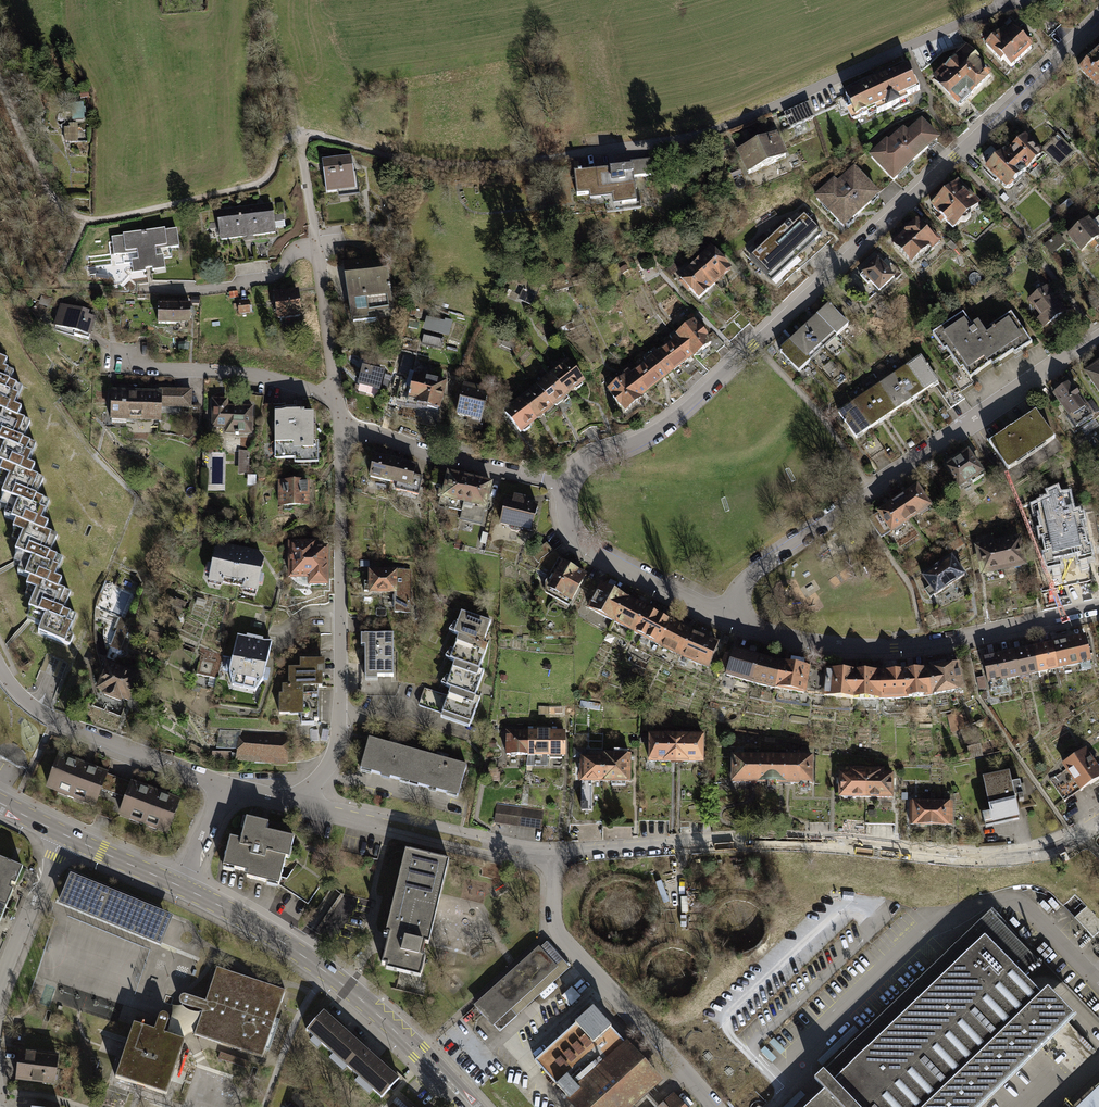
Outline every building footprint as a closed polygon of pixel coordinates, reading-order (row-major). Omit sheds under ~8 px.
[(1045,28),(1055,18),(1046,9),(1036,20),(1045,28)] [(1013,32),(1010,29),(1000,39),(997,36),(986,47),(997,57),(999,55),(1008,64),(1027,45),(1023,42),(1028,37),(1018,26),(1013,32)] [(934,76),(960,99),(988,66),(963,45),(934,76)] [(1079,70),(1098,91),(1098,54),(1098,53),(1079,70)] [(843,108),(848,121),(874,110),(876,114),(902,103),(900,99),(921,90),(916,78),(912,80),(906,65),(841,93),(847,107),(843,108)] [(82,103),(71,104),(72,120),(84,119),(82,103)] [(810,105),(786,116),(791,128),(815,118),(810,105)] [(936,137),(921,122),(908,134),(904,131),(892,143),(890,140),(871,158),(891,179),(936,137)] [(77,127),(65,128),(66,141),(77,141),(77,127)] [(1029,133),(1007,151),(1029,178),(1051,160),(1055,166),(1074,151),(1058,131),(1039,146),(1029,133)] [(776,135),(739,151),(749,174),(786,157),(776,135)] [(1005,149),(984,166),(1008,196),(1029,178),(1007,151),(1005,149)] [(351,156),(322,160),(326,194),(356,190),(351,156)] [(630,191),(650,188),(646,162),(628,165),(628,169),(576,176),(579,198),(593,196),(594,204),(607,202),(609,212),(632,209),(630,191)] [(836,177),(810,202),(838,231),(878,193),(856,169),(841,183),(836,177)] [(984,209),(958,182),(932,207),(957,234),(984,209)] [(274,202),(243,206),(248,238),(278,234),(278,229),(289,228),(287,215),(276,216),(274,202)] [(243,206),(213,210),(217,242),(248,238),(243,206)] [(1064,235),(1080,255),(1088,249),(1090,252),(1096,248),(1093,244),(1098,240),(1098,214),(1088,222),(1086,219),(1064,235)] [(789,220),(750,257),(768,276),(778,267),(780,269),(803,247),(801,245),(809,237),(814,243),(824,234),(804,215),(794,225),(789,220)] [(1005,219),(1010,226),(1014,223),(1009,217),(1005,219)] [(941,248),(916,221),(892,244),(914,267),(931,252),(933,254),(941,248)] [(679,235),(686,242),(695,234),(689,227),(679,235)] [(1056,230),(1041,242),(1051,254),(1066,242),(1056,230)] [(174,231),(145,234),(149,270),(163,268),(161,256),(154,257),(154,250),(176,247),(174,231)] [(145,234),(116,238),(118,254),(140,251),(141,258),(134,259),(135,271),(149,270),(145,234)] [(710,244),(695,258),(715,281),(731,267),(710,244)] [(897,277),(876,254),(855,273),(866,284),(869,281),(880,292),(897,277)] [(695,258),(679,272),(700,295),(715,281),(695,258)] [(358,269),(345,272),(355,324),(398,316),(388,265),(375,267),(373,259),(357,262),(358,269)] [(588,273),(575,279),(578,286),(591,280),(588,273)] [(569,278),(553,284),(558,295),(573,288),(569,278)] [(1094,310),(1098,306),(1098,299),(1091,288),(1083,294),(1094,310)] [(297,290),(274,293),(278,319),(301,316),(297,290)] [(1064,316),(1044,291),(1026,304),(1046,330),(1064,316)] [(249,301),(239,302),(240,313),(250,312),(249,301)] [(828,302),(815,313),(838,338),(850,326),(828,302)] [(189,305),(159,303),(159,322),(179,323),(178,331),(188,331),(189,305)] [(87,312),(61,305),(56,325),(75,331),(73,335),(89,340),(94,319),(86,317),(87,312)] [(815,313),(802,325),(825,350),(838,338),(815,313)] [(962,314),(932,335),(945,353),(947,352),(961,373),(952,379),(955,382),(960,389),(989,369),(991,372),(1014,356),(1016,359),(1034,347),(1012,315),(985,333),(978,324),(972,328),(962,314)] [(694,360),(713,344),(689,316),(671,332),(692,357),(694,360)] [(427,320),(425,329),(448,334),(451,322),(446,320),(445,324),(427,320)] [(802,325),(789,337),(812,361),(825,350),(802,325)] [(680,367),(692,357),(671,332),(668,330),(664,333),(669,338),(662,345),(680,367)] [(443,338),(424,334),(422,345),(440,349),(443,338)] [(789,337),(776,348),(799,373),(812,361),(789,337)] [(669,377),(680,367),(662,345),(654,352),(650,348),(646,351),(669,377)] [(916,350),(902,360),(926,394),(940,384),(916,350)] [(657,387),(669,377),(646,351),(643,354),(647,358),(639,365),(657,387)] [(0,358),(0,412),(17,419),(18,418),(21,410),(14,407),(22,388),(9,383),(13,373),(2,369),(6,360),(0,358)] [(832,358),(823,366),(832,375),(840,367),(832,358)] [(902,360),(887,370),(911,404),(926,394),(902,360)] [(566,363),(550,376),(566,396),(583,383),(566,363)] [(1086,373),(1098,392),(1098,364),(1086,373)] [(646,397),(657,387),(639,365),(631,372),(627,367),(623,370),(625,372),(646,397)] [(382,373),(362,368),(357,386),(368,389),(367,394),(377,396),(382,373)] [(887,370),(873,380),(896,414),(911,404),(887,370)] [(648,399),(646,397),(625,372),(607,388),(630,414),(648,399)] [(408,399),(438,407),(444,384),(414,376),(408,399)] [(550,376),(536,387),(552,408),(566,396),(550,376)] [(873,380),(858,391),(882,424),(896,414),(873,380)] [(952,404),(964,395),(960,389),(955,382),(943,391),(952,404)] [(1092,416),(1070,384),(1055,394),(1077,426),(1092,416)] [(480,389),(463,385),(457,414),(481,420),(486,396),(479,394),(480,389)] [(148,394),(110,394),(110,427),(127,427),(127,421),(160,421),(160,410),(187,410),(187,387),(148,387),(148,394)] [(536,387),(519,401),(535,421),(552,408),(536,387)] [(858,391),(843,401),(867,435),(882,424),(858,391)] [(228,396),(212,396),(213,425),(229,425),(230,431),(256,431),(255,403),(228,403),(228,396)] [(519,401),(504,413),(520,433),(535,421),(519,401)] [(843,401),(829,411),(852,445),(867,435),(843,401)] [(300,404),(276,404),(277,463),(320,463),(319,409),(300,409),(300,404)] [(1055,439),(1037,411),(989,443),(1008,471),(1016,465),(1014,462),(1044,442),(1046,445),(1055,439)] [(0,412),(0,464),(2,465),(31,477),(32,474),(35,467),(28,465),(36,446),(23,440),(30,423),(18,418),(17,419),(0,412)] [(863,450),(870,460),(880,453),(873,443),(863,450)] [(368,476),(391,481),(396,458),(373,453),(368,476)] [(968,453),(947,468),(960,487),(970,479),(973,484),(984,476),(968,453)] [(399,490),(420,495),(425,473),(418,472),(420,463),(396,458),(391,481),(401,484),(399,490)] [(2,465),(0,471),(0,472),(9,476),(0,497),(9,501),(3,516),(17,522),(45,533),(45,532),(49,523),(42,520),(50,501),(37,496),(44,479),(32,474),(31,477),(2,465)] [(248,483),(257,483),(257,470),(248,470),(248,483)] [(451,510),(466,513),(473,483),(449,478),(444,501),(453,503),(451,510)] [(309,483),(280,482),(279,506),(308,507),(309,483)] [(488,527),(491,511),(496,488),(473,483),(466,513),(464,522),(488,527)] [(917,488),(898,501),(910,518),(919,512),(921,515),(928,510),(926,507),(938,499),(929,485),(919,491),(917,488)] [(505,505),(500,527),(537,535),(543,509),(525,505),(526,500),(515,498),(513,506),(505,505)] [(898,501),(869,520),(881,537),(894,529),(896,532),(903,527),(901,524),(910,518),(898,501)] [(1079,515),(1042,522),(1050,563),(1087,555),(1079,515)] [(45,533),(17,522),(13,530),(23,534),(14,555),(23,559),(16,574),(30,580),(58,591),(59,590),(62,581),(56,579),(63,560),(50,554),(57,537),(45,532),(45,533)] [(1018,540),(998,544),(1003,569),(1023,565),(1018,540)] [(316,543),(291,543),(291,578),(294,582),(298,584),(301,586),(305,588),(309,588),(310,586),(327,585),(327,549),(316,549),(316,543)] [(546,543),(536,551),(542,559),(552,550),(546,543)] [(998,544),(978,548),(983,573),(1003,569),(998,544)] [(242,549),(224,546),(216,551),(209,580),(256,591),(263,562),(257,553),(242,549)] [(552,550),(542,559),(547,566),(558,558),(552,550)] [(952,557),(923,577),(930,587),(925,591),(931,599),(965,576),(952,557)] [(557,561),(546,583),(545,593),(568,606),(585,576),(557,561)] [(396,572),(370,572),(370,583),(365,583),(365,592),(395,592),(395,613),(411,613),(411,570),(396,570),(396,572)] [(58,591),(30,580),(27,588),(37,592),(28,614),(36,617),(33,625),(41,628),(38,636),(72,650),(76,640),(69,637),(77,618),(64,612),(71,595),(59,590),(58,591)] [(627,598),(602,584),(588,608),(614,622),(627,598)] [(647,609),(627,598),(614,622),(634,633),(647,609)] [(670,622),(647,609),(634,633),(658,646),(670,622)] [(455,635),(459,637),(451,661),(455,664),(480,672),(488,647),(484,645),(491,623),(462,613),(455,635)] [(111,646),(120,650),(130,621),(121,618),(111,646)] [(378,618),(361,618),(361,633),(365,633),(366,678),(393,677),(393,634),(378,634),(378,618)] [(692,632),(670,622),(658,646),(680,657),(692,632)] [(717,643),(692,632),(680,657),(708,668),(717,643)] [(304,660),(320,660),(320,634),(304,634),(304,660)] [(246,638),(237,636),(232,658),(223,656),(220,671),(229,673),(233,687),(254,691),(262,681),(268,682),(270,672),(266,671),(271,643),(263,642),(263,639),(247,636),(246,638)] [(1087,636),(1052,644),(1057,668),(1092,661),(1087,636)] [(1052,644),(1033,648),(1038,672),(1057,668),(1052,644)] [(1033,648),(1013,652),(1019,676),(1038,672),(1033,648)] [(759,657),(734,649),(727,675),(752,682),(759,657)] [(1013,652),(983,658),(988,683),(990,682),(991,691),(1003,689),(1001,680),(1019,676),(1013,652)] [(782,662),(759,657),(752,682),(776,689),(782,662)] [(301,669),(289,669),(289,687),(282,687),(282,696),(279,696),(279,715),(302,715),(302,720),(318,720),(318,687),(323,687),(323,675),(320,675),(320,660),(304,660),(301,660),(301,669)] [(808,667),(782,662),(776,689),(804,694),(808,667)] [(138,676),(107,664),(98,689),(105,692),(104,695),(120,701),(121,698),(128,701),(138,676)] [(451,690),(449,697),(425,689),(420,706),(472,725),(480,700),(476,699),(485,672),(480,672),(455,664),(447,688),(451,690)] [(958,664),(929,669),(933,695),(963,690),(958,664)] [(855,672),(825,670),(811,668),(808,690),(825,693),(825,696),(854,699),(855,672)] [(929,669),(906,672),(908,698),(933,695),(929,669)] [(880,672),(855,672),(854,699),(880,699),(880,672)] [(906,672),(880,672),(880,699),(908,698),(906,672)] [(985,679),(978,680),(979,689),(987,687),(985,679)] [(951,732),(966,729),(963,713),(948,716),(951,732)] [(507,755),(528,756),(529,732),(507,732),(507,755)] [(528,756),(549,756),(549,732),(529,732),(528,756)] [(549,756),(564,756),(564,732),(549,732),(549,756)] [(238,733),(234,759),(285,763),(289,734),(238,733)] [(676,736),(650,736),(650,761),(676,762),(676,736)] [(703,736),(676,736),(676,762),(702,762),(703,736)] [(362,770),(410,783),(418,753),(370,740),(362,770)] [(1063,763),(1067,770),(1051,780),(1065,800),(1098,778),(1098,740),(1063,763)] [(970,758),(983,755),(980,743),(967,746),(970,758)] [(984,747),(986,754),(997,752),(995,745),(984,747)] [(616,755),(602,755),(603,758),(603,781),(629,781),(629,751),(616,751),(616,755)] [(410,783),(459,796),(467,766),(418,753),(410,783)] [(757,756),(730,755),(730,782),(757,782),(757,756)] [(785,756),(757,756),(757,782),(785,782),(785,756)] [(812,757),(785,756),(785,782),(812,783),(812,757)] [(122,780),(59,757),(47,788),(94,805),(100,789),(117,795),(122,780)] [(603,758),(582,758),(582,810),(592,810),(592,781),(603,781),(603,758)] [(849,776),(837,776),(838,802),(865,802),(864,770),(849,770),(849,776)] [(880,770),(864,770),(865,802),(892,802),(891,775),(880,775),(880,770)] [(1009,774),(984,779),(991,813),(994,824),(1019,818),(1009,774)] [(131,784),(120,814),(168,833),(179,801),(131,784)] [(603,794),(574,794),(572,821),(603,822),(603,823),(639,823),(639,821),(669,822),(669,804),(639,803),(639,792),(612,792),(612,802),(603,802),(603,794)] [(931,803),(911,802),(910,824),(931,824),(931,803)] [(952,803),(931,803),(931,824),(952,825),(952,803)] [(541,811),(497,804),(495,822),(539,828),(541,811)] [(994,824),(991,813),(983,815),(986,829),(1019,821),(1019,818),(994,824)] [(269,823),(247,818),(241,840),(231,838),(224,867),(248,873),(247,878),(279,886),(285,858),(289,859),(294,838),(267,831),(269,823)] [(937,831),(925,831),(925,842),(937,843),(937,831)] [(410,851),(381,965),(421,975),(426,957),(422,956),(446,860),(410,851)] [(23,868),(0,858),(0,906),(6,909),(23,868)] [(293,870),(283,885),(310,903),(320,888),(293,870)] [(172,914),(71,873),(57,902),(160,945),(172,914)] [(1086,906),(1074,917),(1093,937),(1098,932),(1098,920),(1086,906)] [(805,1106),(979,1106),(1074,1016),(1048,989),(1042,995),(1033,986),(1024,977),(1040,962),(990,911),(824,1070),(815,1079),(824,1089),(805,1106)] [(103,961),(47,943),(30,996),(52,1003),(85,1014),(103,961)] [(555,967),(539,949),(476,1006),(500,1032),(517,1017),(509,1008),(555,967)] [(152,954),(148,969),(190,981),(195,965),(152,954)] [(290,991),(219,968),(208,1001),(189,994),(186,996),(184,1000),(186,1004),(205,1010),(197,1035),(268,1059),(290,991)] [(574,987),(563,994),(571,1004),(581,997),(574,987)] [(593,1008),(535,1061),(577,1106),(629,1106),(659,1079),(593,1008)] [(135,1023),(117,1083),(170,1100),(189,1041),(165,1033),(171,1015),(169,1011),(165,1010),(162,1012),(156,1030),(135,1023)] [(323,1011),(306,1030),(382,1097),(399,1078),(323,1011)] [(858,1031),(854,1027),(818,1061),(822,1065),(858,1031)] [(774,1039),(770,1043),(781,1053),(784,1050),(774,1039)] [(765,1047),(761,1051),(771,1062),(775,1058),(765,1047)] [(58,1053),(20,1049),(17,1078),(55,1082),(58,1053)] [(1078,1106),(1098,1106),(1098,1086),(1078,1106)] [(784,1106),(792,1106),(805,1095),(801,1091),(784,1106)] [(674,1097),(663,1106),(683,1106),(674,1097)]
